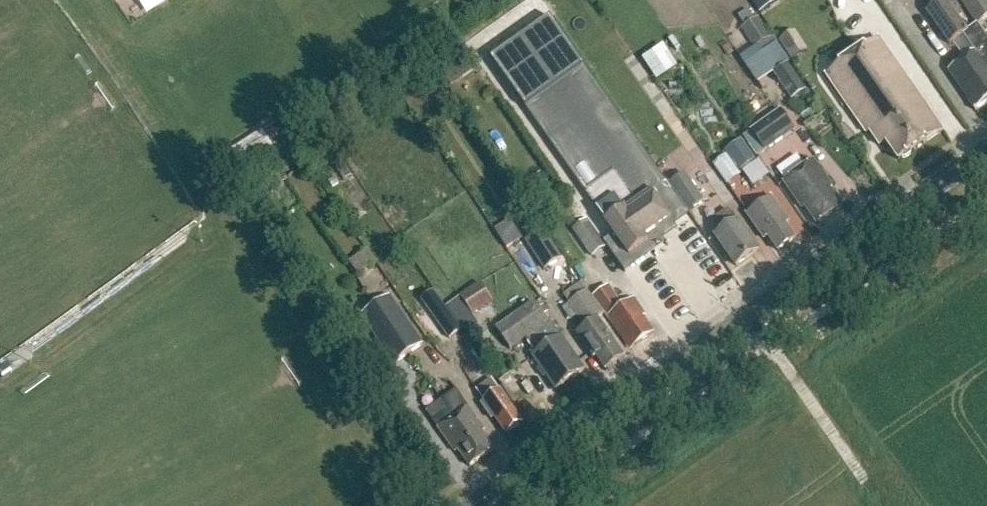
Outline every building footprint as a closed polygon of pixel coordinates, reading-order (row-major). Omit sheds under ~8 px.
[(758,14),(768,7),(763,0),(748,0),(758,14)] [(962,36),(974,53),(949,72),(976,112),(986,104),(986,40),(977,26),(968,32),(946,0),(943,0),(927,12),(950,44),(962,36)] [(977,23),(986,16),(986,0),(961,0),(977,23)] [(607,224),(630,257),(650,243),(646,238),(672,220),(653,193),(668,182),(667,181),(666,182),(586,68),(561,33),(544,46),(568,80),(526,109),(607,224)] [(870,131),(881,147),(887,142),(900,161),(943,131),(879,39),(826,76),(866,134),(870,131)] [(671,69),(683,63),(670,40),(659,46),(671,69)] [(774,73),(791,98),(805,88),(775,43),(760,53),(774,73)] [(774,73),(760,53),(758,49),(743,59),(759,83),(774,73)] [(783,108),(752,130),(767,151),(798,129),(783,108)] [(740,170),(754,160),(741,141),(727,151),(740,170)] [(712,163),(719,173),(726,183),(739,174),(725,154),(712,163)] [(799,173),(783,184),(802,210),(805,208),(818,226),(831,217),(843,207),(830,190),(833,188),(814,162),(799,173)] [(684,177),(669,187),(689,216),(704,206),(684,177)] [(765,240),(767,238),(778,252),(796,240),(782,220),(785,218),(771,199),(748,215),(765,240)] [(723,232),(716,237),(736,267),(760,252),(739,221),(736,223),(728,211),(715,220),(723,232)] [(574,228),(593,256),(608,246),(589,218),(574,228)] [(526,243),(545,272),(563,261),(544,231),(526,243)] [(479,278),(458,293),(444,303),(464,330),(478,321),(472,312),(493,297),(479,278)] [(624,309),(609,289),(595,299),(628,347),(634,343),(636,346),(652,334),(642,319),(645,317),(635,302),(624,309)] [(390,291),(375,301),(407,350),(422,340),(390,291)] [(450,340),(462,331),(433,292),(422,301),(450,340)] [(577,334),(594,360),(597,358),(606,372),(626,359),(599,319),(604,316),(588,293),(573,303),(589,326),(577,334)] [(407,350),(375,301),(360,311),(393,360),(407,350)] [(511,350),(527,339),(538,355),(534,357),(557,390),(585,370),(550,321),(549,322),(535,303),(497,329),(511,350)] [(492,420),(495,418),(507,435),(522,424),(492,381),(476,391),(484,403),(481,405),(492,420)] [(442,401),(483,458),(495,450),(483,433),(486,431),(457,390),(442,401)] [(459,451),(471,467),(483,458),(442,401),(427,412),(456,453),(459,451)]
